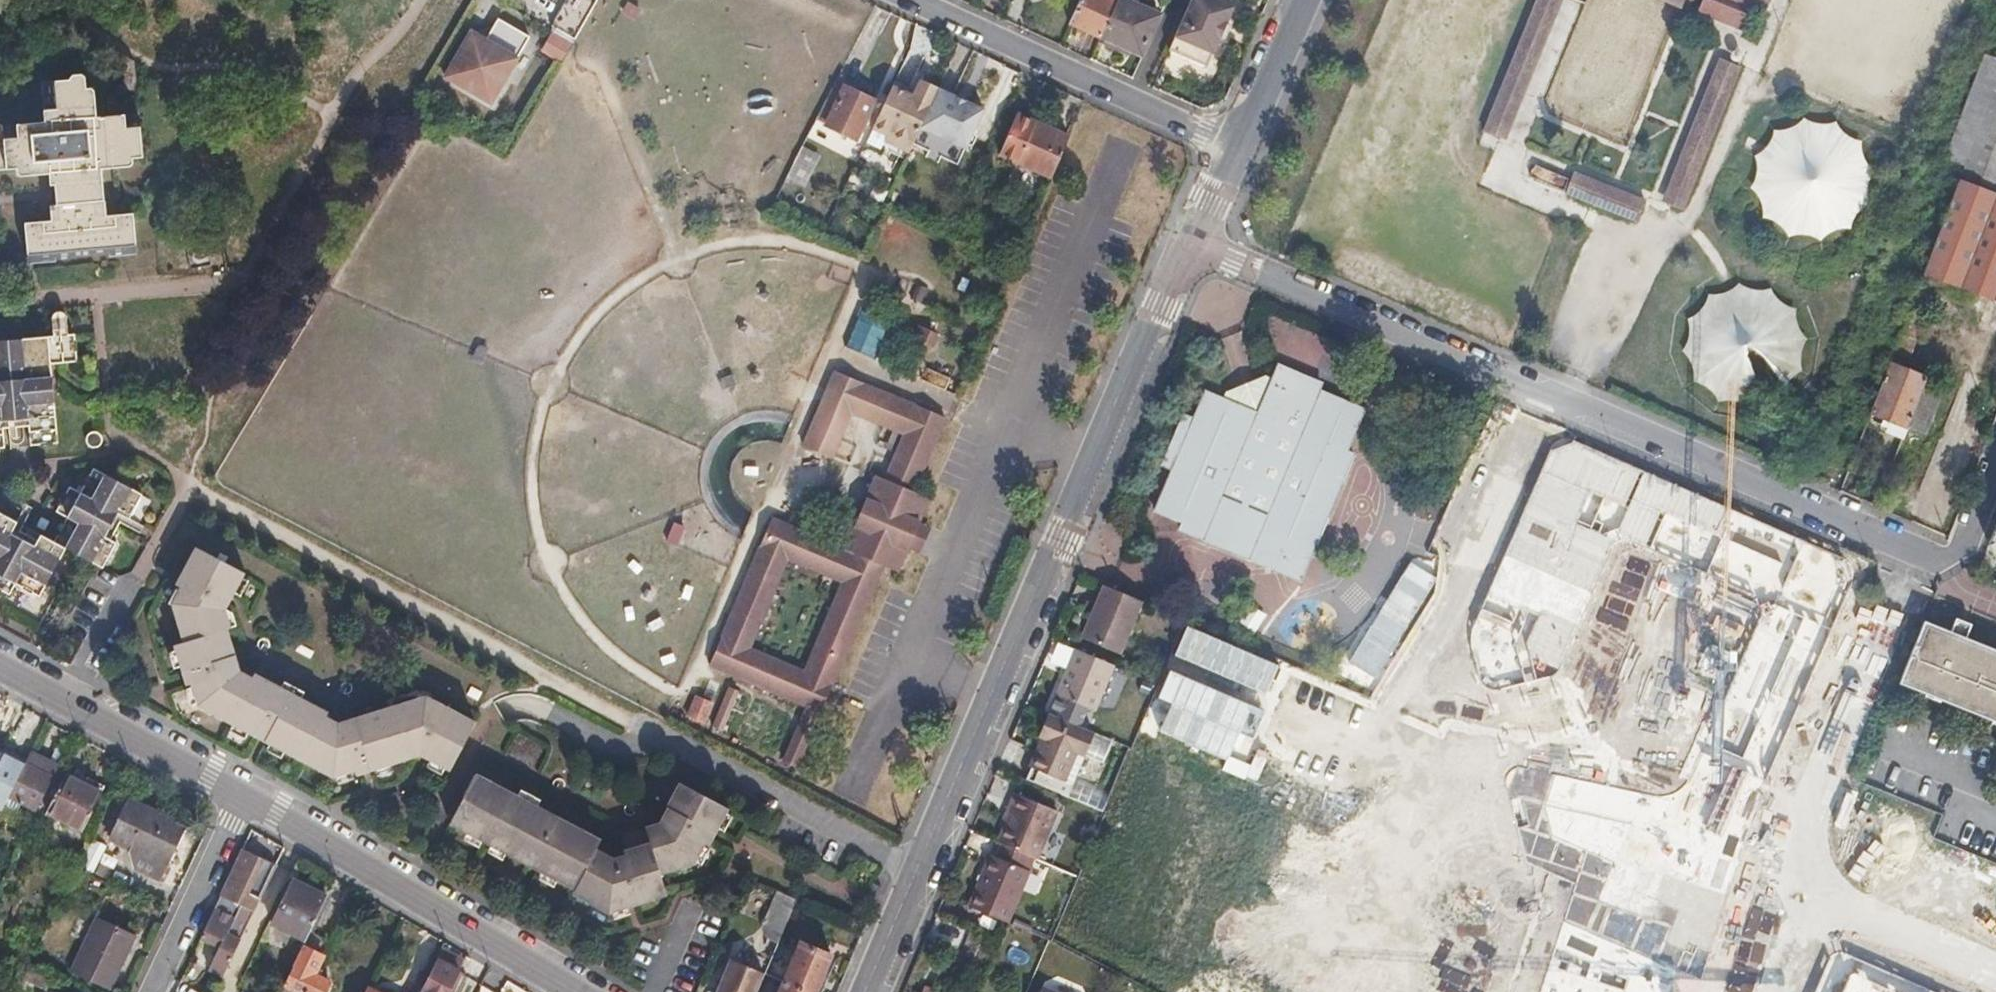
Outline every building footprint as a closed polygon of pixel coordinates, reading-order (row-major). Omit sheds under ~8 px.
[(551,27),(573,39),(595,0),(567,0),(551,27)] [(1071,23),(1101,37),(1117,0),(1116,0),(1081,0),(1071,23)] [(1101,37),(1141,55),(1160,15),(1128,0),(1117,0),(1101,37)] [(1167,50),(1205,66),(1232,7),(1216,0),(1189,0),(1167,50)] [(1506,143),(1563,4),(1553,0),(1539,0),(1484,134),(1506,143)] [(1683,12),(1688,0),(1653,0),(1683,12)] [(1765,16),(1771,0),(1725,0),(1765,16)] [(1563,4),(1506,143),(1513,146),(1570,7),(1563,4)] [(473,31),(446,76),(492,103),(531,37),(499,18),(487,39),(473,31)] [(1959,180),(1995,195),(1995,59),(1984,55),(1958,121),(1943,159),(1964,167),(1959,180)] [(1721,63),(1664,202),(1684,210),(1741,72),(1721,63)] [(914,97),(921,79),(915,77),(910,88),(895,81),(892,87),(914,97)] [(938,88),(939,87),(921,79),(914,97),(892,87),(874,126),(888,133),(885,140),(909,150),(913,143),(920,127),(938,88)] [(54,208),(55,223),(30,225),(33,261),(58,259),(111,254),(137,252),(133,216),(108,218),(107,202),(145,199),(142,159),(138,118),(113,120),(112,117),(97,118),(96,108),(88,108),(86,91),(85,80),(71,81),(48,83),(50,112),(47,112),(47,123),(32,124),(6,126),(3,126),(0,124),(0,213),(54,208)] [(875,101),(836,82),(815,120),(856,139),(875,101)] [(983,109),(938,88),(920,127),(966,147),(983,109)] [(1000,155),(1053,178),(1070,138),(1017,116),(1000,155)] [(1871,161),(1864,147),(1863,144),(1850,130),(1834,121),(1816,117),(1796,119),(1783,125),(1778,127),(1762,142),(1753,157),(1750,171),(1750,187),(1754,203),(1764,219),(1776,229),(1791,238),(1808,241),(1826,239),(1829,238),(1837,235),(1852,227),(1863,214),(1871,197),(1874,179),(1871,161)] [(800,144),(785,178),(805,187),(820,153),(800,144)] [(1557,184),(1559,174),(1533,169),(1531,179),(1557,184)] [(1567,199),(1638,227),(1646,203),(1576,174),(1567,199)] [(1959,180),(1892,353),(1907,359),(1939,280),(1995,301),(1995,195),(1959,180)] [(1775,294),(1764,289),(1759,287),(1742,286),(1725,288),(1717,293),(1711,296),(1699,305),(1691,315),(1685,326),(1683,333),(1682,346),(1683,360),(1686,372),(1687,374),(1692,384),(1700,393),(1712,402),(1720,405),(1725,406),(1741,408),(1757,406),(1772,400),(1782,393),(1790,385),(1797,374),(1803,360),(1804,345),(1802,328),(1797,316),(1788,303),(1775,294)] [(858,307),(844,344),(876,356),(890,319),(858,307)] [(916,321),(909,336),(929,346),(936,331),(916,321)] [(5,451),(4,432),(9,431),(22,431),(28,430),(30,449),(57,447),(51,368),(75,366),(73,339),(67,340),(53,341),(0,346),(0,452),(5,451)] [(1905,429),(1906,429),(1925,382),(1926,379),(1889,364),(1869,415),(1905,429)] [(923,367),(920,379),(943,384),(946,373),(923,367)] [(1177,533),(1246,562),(1259,531),(1312,554),(1353,456),(1349,454),(1365,413),(1319,393),(1322,386),(1278,368),(1258,415),(1204,392),(1192,420),(1184,416),(1162,469),(1170,472),(1154,513),(1180,525),(1177,533)] [(1925,382),(1906,429),(1926,436),(1944,390),(1925,382)] [(882,494),(910,506),(942,433),(831,385),(800,459),(828,471),(848,425),(901,448),(882,494)] [(89,439),(87,444),(90,449),(95,450),(99,448),(100,443),(98,439),(93,437),(89,439)] [(1579,885),(1567,922),(1677,971),(1697,980),(1721,907),(1761,784),(1853,581),(1852,569),(1843,558),(1575,441),(1558,440),(1548,450),(1476,622),(1472,636),(1483,681),(1527,863),(1579,885)] [(1447,568),(1487,584),(1533,471),(1493,455),(1447,568)] [(39,625),(78,555),(105,569),(118,544),(114,542),(125,522),(127,517),(134,521),(146,498),(96,471),(84,494),(73,489),(59,513),(70,519),(57,544),(21,525),(15,521),(0,513),(0,604),(39,625)] [(804,721),(781,776),(794,781),(880,579),(895,586),(905,560),(915,538),(925,513),(910,506),(882,494),(872,490),(841,563),(769,532),(745,588),(773,599),(784,573),(839,596),(801,685),(746,662),(757,636),(730,624),(706,680),(804,721)] [(208,528),(202,538),(216,547),(222,535),(208,528)] [(1259,531),(1246,562),(1299,584),(1312,554),(1259,531)] [(926,543),(915,538),(905,560),(917,565),(926,543)] [(180,592),(169,613),(177,644),(169,646),(181,689),(189,687),(194,707),(328,781),(352,775),(354,781),(397,769),(396,765),(415,759),(453,780),(479,732),(443,711),(439,719),(420,709),(341,730),(231,667),(224,637),(229,636),(223,616),(245,578),(195,550),(174,588),(180,592)] [(1145,603),(1105,585),(1083,637),(1122,653),(1145,603)] [(730,624),(757,636),(773,599),(745,588),(730,624)] [(1252,607),(1241,623),(1254,632),(1265,616),(1252,607)] [(1983,639),(1995,644),(1995,628),(1989,625),(1983,639)] [(1995,715),(1995,644),(1983,639),(1958,628),(1933,689),(1995,715)] [(1058,695),(1068,699),(1088,655),(1114,666),(1115,663),(1078,648),(1058,695)] [(1088,655),(1068,699),(1094,710),(1114,666),(1088,655)] [(685,717),(705,723),(712,699),(693,693),(685,717)] [(1050,712),(1040,734),(1046,737),(1029,779),(1059,792),(1076,750),(1082,753),(1092,730),(1050,712)] [(1092,730),(1082,753),(1086,754),(1096,731),(1092,730)] [(0,762),(0,810),(2,811),(9,797),(24,767),(27,761),(11,753),(7,759),(3,756),(0,762)] [(9,797),(37,812),(52,781),(24,767),(9,797)] [(67,776),(48,812),(84,830),(102,794),(67,776)] [(482,778),(455,828),(580,893),(579,898),(613,916),(662,903),(659,895),(670,891),(666,876),(699,867),(712,846),(715,848),(735,811),(713,800),(716,796),(710,792),(707,796),(685,785),(671,810),(676,812),(670,823),(650,829),(654,845),(629,853),(630,857),(617,862),(602,853),(608,843),(482,778)] [(1003,844),(1007,845),(1037,858),(1058,808),(1016,791),(1010,807),(1015,809),(1000,842),(1003,844)] [(128,798),(110,837),(131,847),(138,866),(161,878),(186,825),(128,798)] [(1058,808),(1037,858),(1041,860),(1062,810),(1058,808)] [(92,841),(83,863),(94,867),(103,845),(92,841)] [(970,906),(979,910),(1007,845),(1003,844),(997,857),(992,855),(970,906)] [(1007,845),(979,910),(1009,923),(1037,858),(1007,845)] [(243,850),(221,898),(246,909),(254,913),(276,866),(243,850)] [(305,940),(326,897),(293,881),(273,924),(305,940)] [(789,917),(797,898),(778,890),(762,927),(769,938),(761,956),(770,960),(789,917)] [(221,898),(202,938),(222,947),(210,969),(223,976),(254,913),(246,909),(221,898)] [(92,925),(72,971),(109,989),(131,944),(92,925)] [(809,991),(815,991),(831,955),(801,942),(784,981),(809,991)] [(465,955),(445,943),(436,959),(439,960),(458,970),(465,955)] [(283,984),(299,991),(323,991),(328,982),(314,975),(323,956),(302,946),(283,984)] [(1841,952),(1828,957),(1813,991),(1935,991),(1841,952)] [(731,959),(716,991),(757,991),(764,975),(765,973),(731,959)] [(458,970),(439,960),(422,991),(446,991),(458,970)] [(1550,969),(1542,991),(1618,991),(1550,969)] [(784,981),(779,991),(809,991),(784,981)] [(1042,991),(1063,991),(1045,984),(1042,991)]
